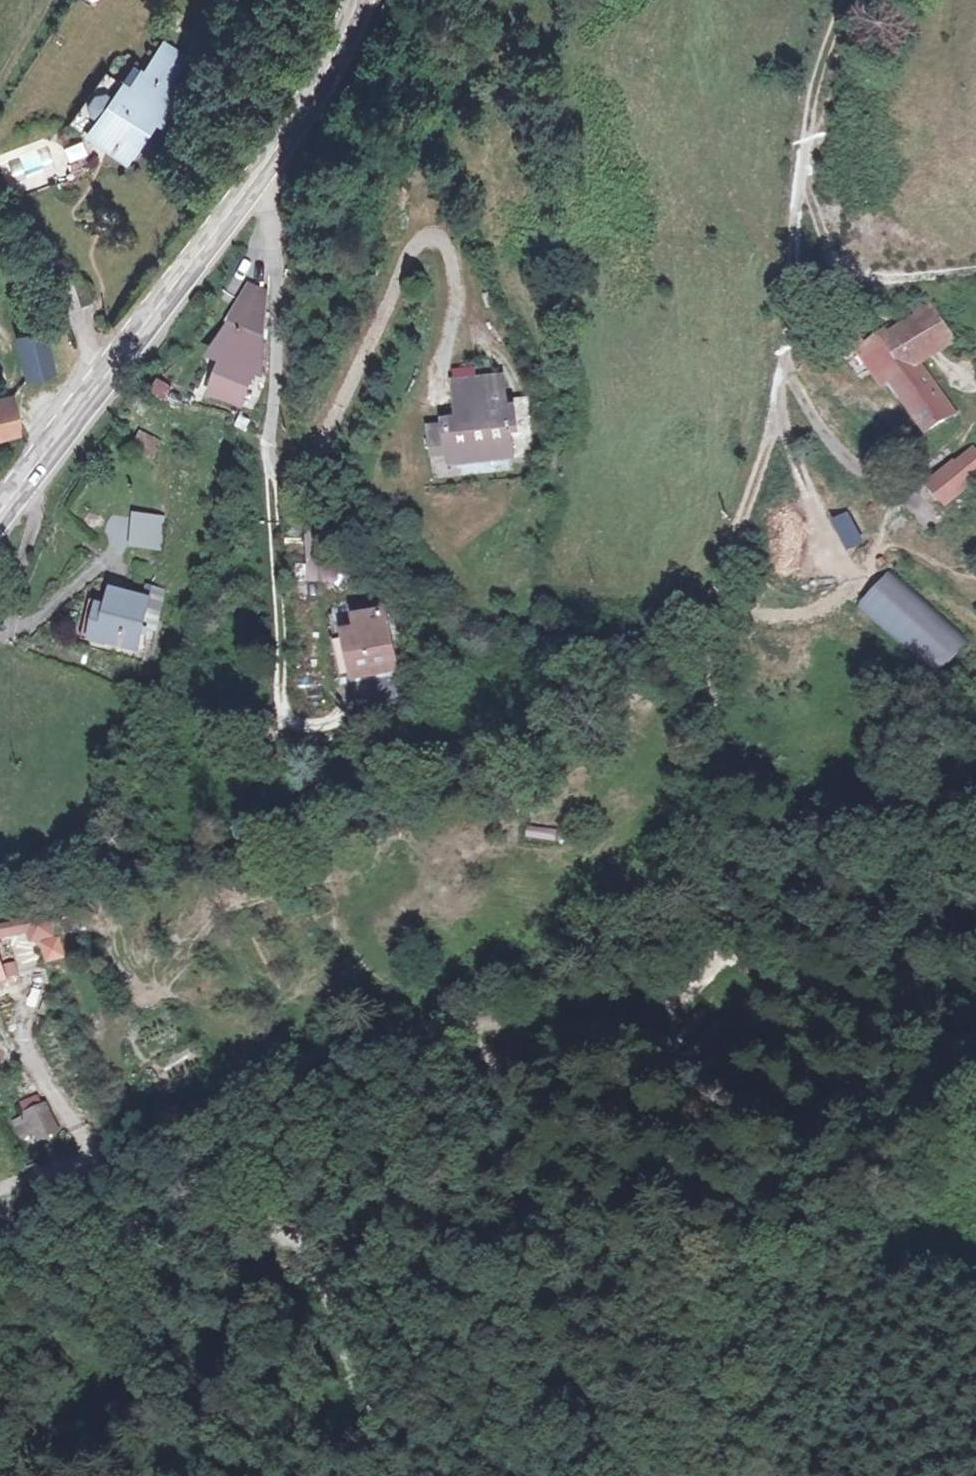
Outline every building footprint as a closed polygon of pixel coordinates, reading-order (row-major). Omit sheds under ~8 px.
[(170,90),(184,64),(161,50),(135,99),(128,95),(101,144),(138,164),(164,116),(171,120),(185,99),(170,90)] [(74,168),(89,160),(79,139),(63,147),(74,168)] [(217,360),(205,396),(241,407),(252,373),(261,376),(264,288),(246,279),(225,320),(228,322),(208,355),(217,360)] [(949,327),(928,300),(888,332),(878,320),(849,341),(873,371),(887,360),(927,414),(953,392),(922,350),(949,327)] [(15,341),(27,385),(57,376),(44,332),(15,341)] [(475,376),(474,367),(454,369),(454,377),(449,378),(453,415),(438,417),(439,424),(427,425),(430,456),(445,454),(446,466),(514,459),(511,433),(517,433),(514,403),(508,403),(505,373),(475,376)] [(164,399),(170,385),(157,380),(151,393),(164,399)] [(0,398),(0,443),(23,438),(14,395),(0,398)] [(158,440),(139,431),(134,444),(153,452),(158,440)] [(975,431),(929,471),(942,487),(975,458),(975,432),(975,431)] [(165,516),(132,511),(127,545),(160,549),(165,516)] [(336,580),(335,525),(306,526),(307,581),(336,580)] [(889,570),(858,605),(938,676),(969,641),(889,570)] [(127,645),(141,596),(99,585),(94,604),(83,601),(76,631),(127,645)] [(396,670),(383,605),(348,612),(350,624),(337,627),(339,637),(332,638),(339,672),(348,671),(350,679),(396,670)] [(525,825),(524,836),(556,839),(557,827),(525,825)] [(35,964),(59,957),(50,918),(31,920),(34,935),(26,936),(35,964)] [(19,939),(26,936),(34,935),(31,920),(15,922),(19,939)] [(7,925),(0,928),(0,966),(16,959),(7,925)] [(16,1023),(0,1028),(0,1034),(6,1053),(23,1046),(16,1023)] [(27,1111),(36,1143),(59,1137),(50,1104),(27,1111)] [(25,1117),(15,1122),(23,1140),(33,1135),(25,1117)]
